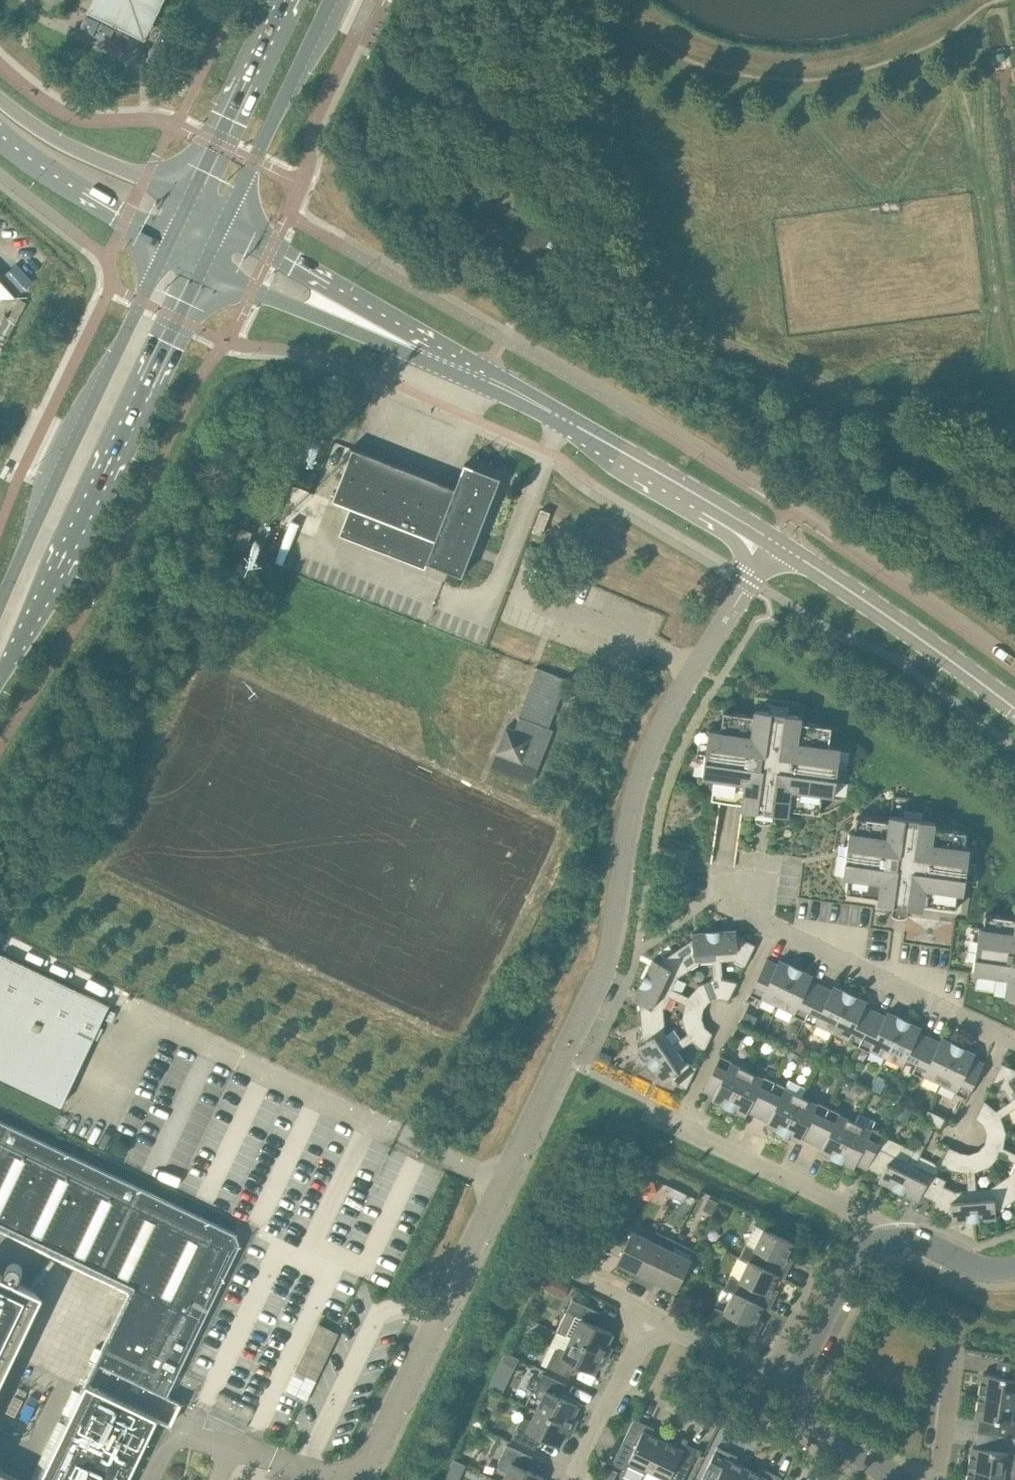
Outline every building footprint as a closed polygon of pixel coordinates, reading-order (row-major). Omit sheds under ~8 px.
[(107,16),(132,28),(150,22),(160,0),(101,0),(107,16)] [(500,183),(493,198),(480,226),(554,262),(568,235),(513,208),(521,193),(500,183)] [(17,263),(2,277),(19,295),(34,280),(17,263)] [(16,297),(0,279),(0,298),(16,297)] [(501,477),(470,465),(465,463),(455,488),(351,447),(350,448),(352,449),(332,500),(350,507),(339,535),(425,568),(428,562),(463,576),(501,477)] [(540,519),(534,534),(541,537),(547,522),(540,519)] [(253,532),(241,527),(234,546),(246,550),(253,532)] [(823,793),(835,795),(841,748),(829,746),(832,726),(801,722),(802,716),(756,710),(755,716),(724,711),(721,731),(709,729),(703,777),(715,778),(712,798),(733,801),(743,802),(742,809),(788,815),(789,809),(820,813),(823,793)] [(890,821),(857,816),(855,832),(850,831),(844,876),(848,877),(846,893),(879,898),(878,903),(923,909),(924,904),(957,908),(959,892),(964,893),(970,848),(966,848),(968,832),(935,827),(936,821),(891,815),(890,821)] [(986,914),(984,928),(980,927),(973,972),(977,973),(975,987),(1007,991),(1006,996),(1014,997),(1014,918),(986,914)] [(717,961),(712,961),(713,972),(722,971),(721,961),(733,960),(746,966),(756,944),(737,935),(736,929),(714,931),(717,961)] [(676,950),(689,970),(700,962),(712,961),(717,961),(714,931),(692,933),(693,939),(676,950)] [(678,977),(689,970),(676,950),(659,962),(654,959),(644,979),(671,992),(669,996),(679,1000),(682,993),(673,988),(678,977)] [(110,1005),(2,953),(0,957),(0,1075),(62,1105),(110,1005)] [(779,1005),(797,967),(780,959),(778,963),(767,958),(750,994),(762,999),(763,997),(779,1005)] [(805,1020),(821,984),(811,979),(813,975),(797,967),(779,1005),(794,1012),(793,1014),(805,1020)] [(722,971),(713,972),(714,984),(722,983),(722,971)] [(664,1007),(669,996),(671,992),(644,979),(634,999),(640,1001),(641,1022),(665,1020),(664,1007)] [(833,1031),(851,993),(834,985),(832,989),(821,984),(805,1020),(816,1025),(817,1023),(833,1031)] [(682,993),(679,1000),(687,1004),(689,1005),(691,1002),(693,998),(690,997),(682,993)] [(859,1046),(876,1010),(865,1005),(867,1001),(851,993),(833,1031),(848,1038),(847,1040),(859,1046)] [(887,1057),(905,1019),(888,1011),(886,1015),(876,1010),(859,1046),(870,1051),(871,1049),(887,1057)] [(913,1072),(930,1036),(919,1031),(921,1027),(905,1019),(887,1057),(902,1064),(901,1066),(913,1072)] [(675,1047),(678,1051),(686,1045),(682,1038),(673,1044),(666,1033),(665,1020),(641,1022),(643,1043),(638,1046),(650,1064),(675,1047)] [(688,1033),(682,1038),(686,1045),(693,1040),(696,1038),(694,1034),(691,1031),(688,1033)] [(941,1083),(959,1045),(942,1037),(940,1041),(930,1036),(913,1072),(924,1077),(925,1075),(941,1083)] [(975,1053),(959,1045),(941,1083),(956,1090),(955,1092),(967,1098),(984,1063),(973,1057),(975,1053)] [(685,1061),(678,1051),(675,1047),(650,1064),(663,1082),(668,1079),(687,1088),(697,1067),(685,1061)] [(729,1107),(747,1070),(732,1062),(733,1060),(721,1054),(704,1090),(715,1095),(713,1099),(729,1107)] [(1011,1100),(1014,1103),(1014,1069),(1002,1062),(992,1084),(1004,1090),(1011,1100)] [(748,1111),(758,1116),(775,1081),(764,1075),(763,1077),(747,1070),(729,1107),(746,1115),(748,1111)] [(786,1086),(775,1081),(758,1116),(769,1121),(767,1125),(783,1133),(801,1096),(806,1087),(789,1079),(786,1086)] [(813,1142),(830,1107),(818,1101),(817,1103),(801,1096),(783,1133),(800,1141),(802,1137),(813,1142)] [(1014,1103),(1011,1100),(1002,1106),(1007,1113),(1014,1108),(1014,1103)] [(1002,1106),(993,1113),(998,1119),(1007,1113),(1002,1106)] [(838,1159),(856,1122),(840,1114),(841,1112),(830,1107),(813,1142),(823,1147),(821,1151),(838,1159)] [(928,1110),(923,1119),(941,1127),(945,1118),(928,1110)] [(860,1113),(856,1122),(838,1159),(854,1167),(856,1163),(867,1168),(883,1135),(884,1133),(872,1127),(875,1120),(860,1113)] [(58,1250),(136,1288),(99,1364),(167,1396),(240,1244),(237,1233),(232,1231),(0,1120),(0,1223),(58,1250)] [(916,1165),(920,1155),(925,1144),(918,1141),(913,1150),(883,1135),(867,1168),(882,1175),(879,1180),(899,1190),(912,1163),(916,1165)] [(1000,1145),(996,1153),(1007,1158),(1011,1150),(1000,1145)] [(1011,1150),(1007,1158),(1014,1162),(1014,1152),(1011,1150)] [(934,1206),(944,1185),(947,1180),(936,1175),(938,1171),(938,1167),(936,1163),(933,1161),(920,1155),(916,1165),(912,1163),(899,1190),(919,1199),(921,1194),(936,1201),(933,1206),(934,1206)] [(1011,1173),(1000,1181),(1013,1200),(1014,1199),(1014,1164),(1011,1173)] [(975,1167),(966,1168),(967,1179),(976,1178),(975,1167)] [(635,1195),(653,1197),(655,1180),(637,1178),(635,1195)] [(956,1191),(944,1185),(934,1206),(952,1215),(953,1221),(975,1220),(972,1190),(977,1189),(976,1178),(967,1179),(968,1190),(956,1191)] [(1013,1200),(1000,1181),(989,1188),(977,1189),(972,1190),(975,1220),(997,1218),(996,1212),(1013,1200)] [(673,1196),(677,1189),(666,1184),(663,1191),(673,1196)] [(677,1189),(673,1196),(684,1201),(687,1194),(677,1189)] [(637,1272),(652,1240),(616,1223),(605,1247),(621,1255),(617,1262),(637,1272)] [(749,1260),(779,1275),(785,1278),(793,1261),(791,1257),(788,1255),(794,1243),(765,1228),(755,1248),(746,1244),(740,1256),(749,1260)] [(657,1231),(652,1240),(637,1272),(657,1281),(676,1241),(657,1231)] [(696,1250),(676,1241),(657,1281),(677,1291),(696,1250)] [(734,1292),(764,1306),(770,1309),(778,1292),(776,1288),(773,1287),(779,1275),(749,1260),(740,1279),(731,1275),(725,1288),(734,1292)] [(33,1290),(30,1288),(19,1283),(22,1275),(23,1274),(23,1271),(23,1269),(22,1267),(20,1265),(18,1264),(16,1263),(13,1263),(11,1264),(9,1265),(7,1266),(3,1275),(0,1274),(0,1359),(33,1290)] [(560,1288),(557,1293),(565,1297),(567,1291),(570,1286),(562,1283),(560,1288)] [(764,1306),(734,1292),(725,1311),(716,1307),(710,1320),(754,1341),(763,1324),(761,1320),(758,1318),(764,1306)] [(571,1338),(609,1356),(613,1347),(608,1345),(613,1333),(595,1324),(601,1312),(573,1299),(557,1331),(572,1337),(571,1338)] [(316,1321),(283,1392),(305,1402),(337,1331),(316,1321)] [(604,1364),(609,1356),(571,1338),(566,1349),(561,1346),(555,1348),(547,1366),(570,1377),(575,1365),(594,1373),(600,1362),(604,1364)] [(506,1351),(501,1361),(515,1368),(520,1358),(506,1351)] [(1014,1400),(1014,1361),(1006,1360),(1004,1376),(983,1373),(980,1395),(1014,1400)] [(537,1410),(574,1428),(578,1419),(573,1417),(579,1405),(560,1396),(566,1384),(544,1373),(535,1391),(537,1396),(542,1399),(537,1410)] [(158,1418),(87,1384),(79,1402),(41,1479),(128,1479),(158,1418)] [(212,1421),(242,1421),(242,1395),(212,1395),(212,1421)] [(1014,1437),(1014,1400),(980,1395),(977,1417),(998,1420),(996,1435),(1014,1437)] [(570,1436),(574,1428),(537,1410),(532,1421),(526,1418),(521,1420),(512,1438),(535,1449),(541,1437),(560,1446),(565,1434),(570,1436)] [(649,1469),(663,1440),(652,1434),(653,1431),(652,1426),(634,1418),(613,1463),(626,1469),(630,1460),(649,1469)] [(996,1435),(994,1449),(973,1446),(970,1468),(1014,1475),(1014,1437),(996,1435)] [(663,1440),(649,1469),(668,1478),(667,1479),(683,1479),(699,1449),(681,1441),(677,1442),(675,1445),(663,1440)] [(544,1477),(526,1468),(531,1456),(507,1444),(498,1463),(500,1468),(507,1472),(503,1479),(543,1479),(544,1477)] [(747,1467),(735,1462),(736,1458),(735,1454),(718,1446),(701,1479),(741,1479),(747,1467)] [(455,1459),(452,1465),(463,1471),(466,1464),(455,1459)] [(747,1467),(741,1479),(780,1479),(782,1476),(765,1468),(760,1470),(759,1473),(747,1467)] [(970,1468),(968,1479),(1014,1479),(1014,1475),(970,1468)] [(0,1471),(0,1479),(19,1479),(0,1471)]
